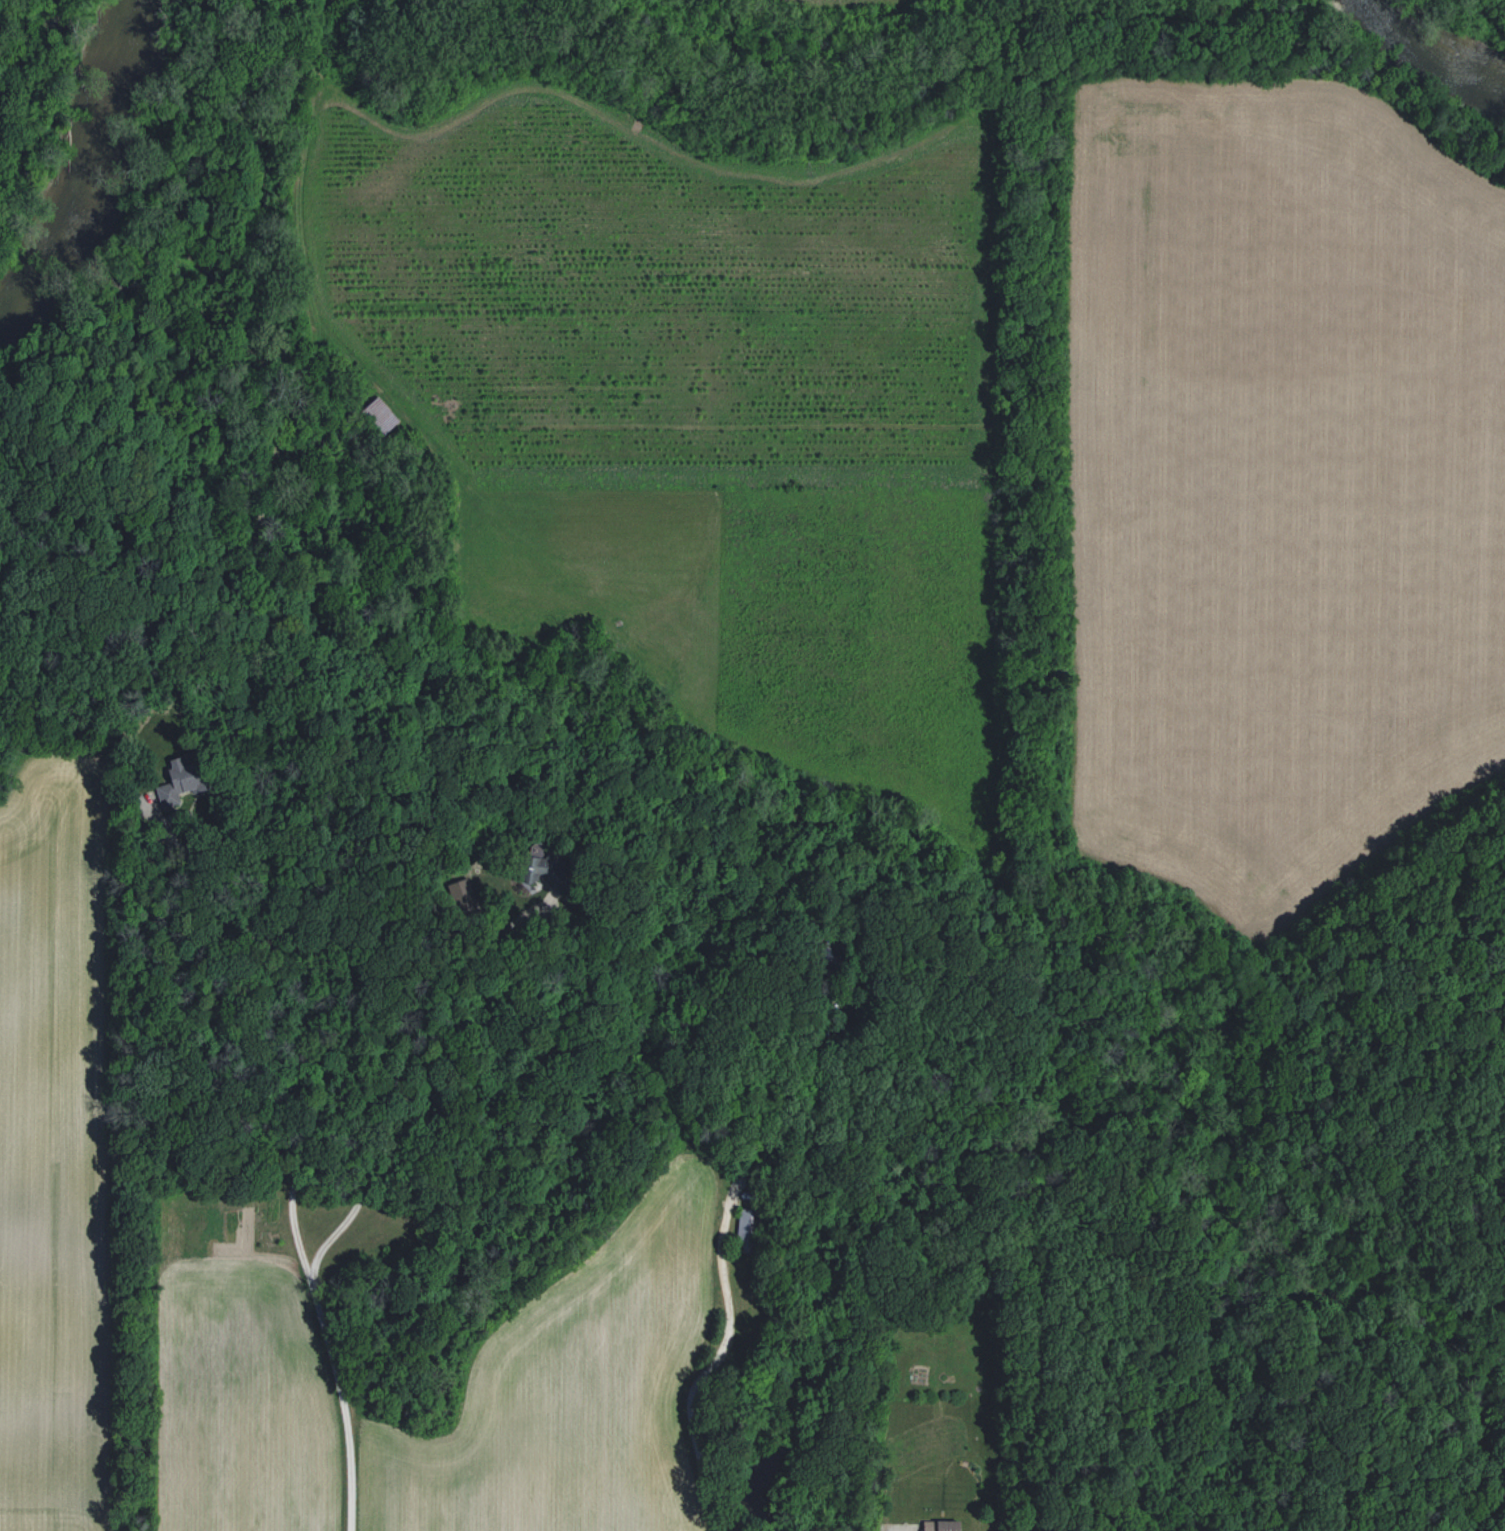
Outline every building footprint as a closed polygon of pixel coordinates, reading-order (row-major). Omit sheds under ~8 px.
[(161,808),(181,803),(178,793),(204,786),(198,762),(180,766),(178,757),(166,760),(172,782),(155,786),(161,808)] [(923,1521),(923,1529),(924,1529),(924,1530),(959,1530),(959,1520),(923,1521)]
